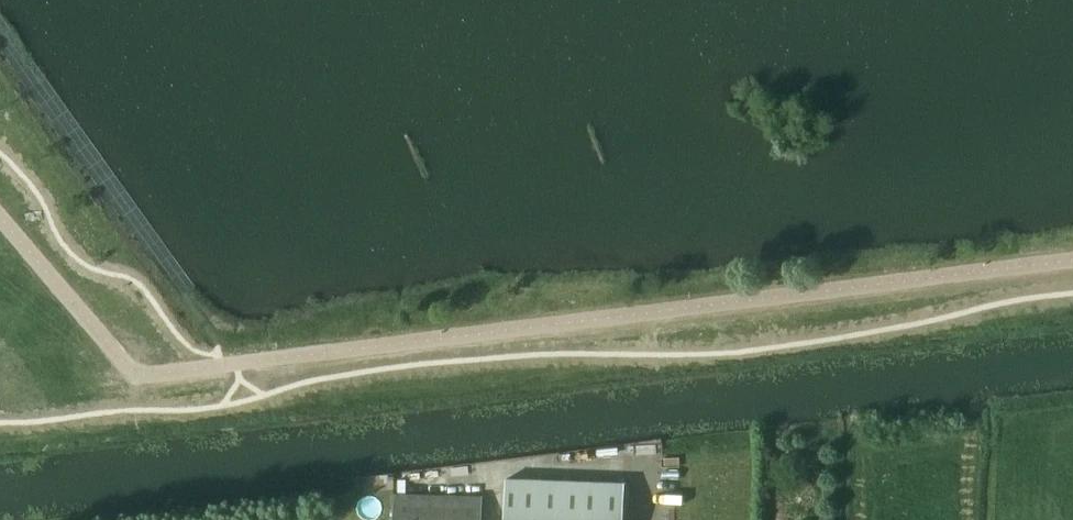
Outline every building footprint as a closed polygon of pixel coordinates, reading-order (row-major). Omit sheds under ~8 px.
[(533,480),(506,479),(505,519),(532,519),(533,480)] [(532,519),(623,519),(625,483),(533,480),(532,519)] [(482,496),(394,494),(393,519),(482,519),(482,496)]
